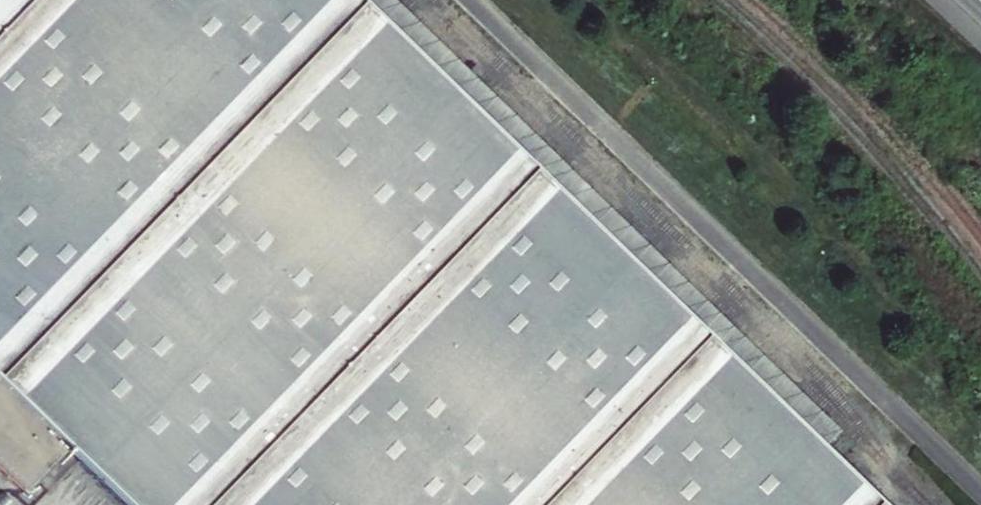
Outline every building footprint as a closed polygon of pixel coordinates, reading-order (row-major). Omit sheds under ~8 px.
[(26,497),(70,452),(125,504),(879,504),(827,455),(358,0),(0,0),(0,471),(26,497)] [(827,455),(845,437),(394,0),(358,0),(827,455)]
